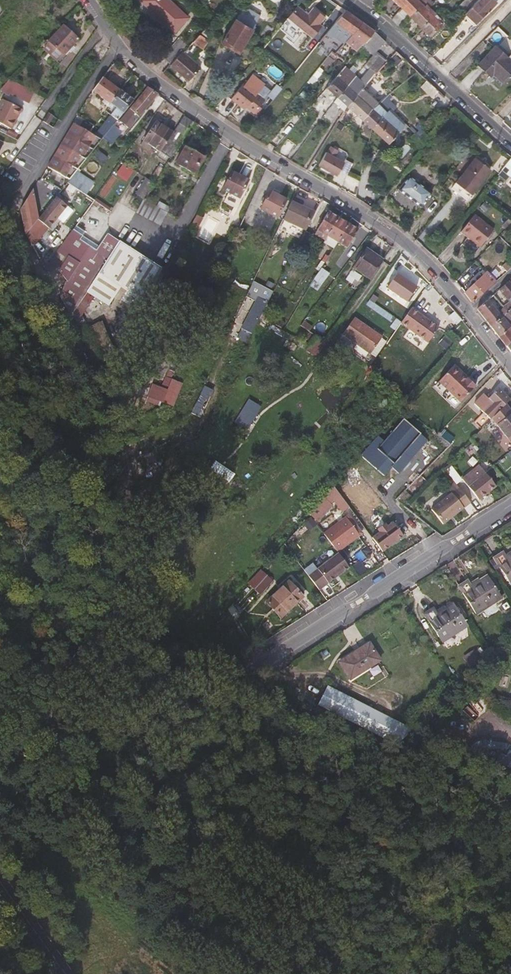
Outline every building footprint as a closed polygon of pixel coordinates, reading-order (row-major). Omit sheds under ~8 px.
[(166,0),(141,0),(140,1),(173,32),(186,18),(166,0)] [(400,8),(389,19),(398,26),(408,15),(420,3),(424,0),(392,0),(400,8)] [(472,5),(468,0),(464,0),(458,6),(465,13),(472,5)] [(496,3),(494,0),(477,0),(472,5),(465,13),(475,24),(496,3)] [(246,2),(241,11),(238,15),(221,43),(238,53),(258,21),(263,12),(246,2)] [(420,29),(435,15),(425,5),(423,6),(420,3),(408,15),(420,29)] [(318,25),(324,17),(312,8),(307,14),(296,6),(287,18),(311,38),(321,26),(318,25)] [(351,35),(361,23),(343,10),(334,22),(351,35)] [(441,29),(444,25),(435,15),(420,29),(428,37),(439,27),(441,29)] [(351,35),(334,22),(330,26),(318,43),(324,48),(330,40),(329,38),(335,30),(348,38),(351,35)] [(363,43),(373,31),(361,23),(351,35),(363,43)] [(208,39),(213,31),(214,30),(208,25),(200,34),(208,39)] [(55,63),(77,40),(61,26),(47,42),(45,41),(38,48),(55,63)] [(375,52),(384,42),(373,31),(363,43),(362,45),(373,55),(375,52)] [(202,49),(207,41),(198,35),(193,43),(202,49)] [(181,52),(187,46),(178,38),(162,57),(171,64),(181,52)] [(510,74),(510,53),(507,58),(494,46),(477,64),(490,76),(493,72),(504,82),(510,74)] [(200,68),(187,57),(183,53),(181,52),(171,64),(169,66),(188,82),(200,68)] [(342,111),(346,106),(361,88),(384,61),(375,52),(373,55),(365,64),(370,68),(360,80),(355,76),(336,97),(333,103),(342,111)] [(326,83),(333,74),(321,64),(308,79),(314,84),(320,77),(326,83)] [(336,97),(355,76),(344,66),(326,88),(336,97)] [(263,101),(256,95),(264,85),(252,75),(244,85),(243,84),(231,99),(244,110),(246,107),(253,113),(263,101)] [(29,102),(35,89),(7,76),(0,91),(0,95),(6,97),(8,92),(29,102)] [(109,104),(118,92),(100,79),(91,91),(109,104)] [(428,79),(421,86),(433,99),(440,93),(428,79)] [(122,134),(130,124),(131,124),(133,124),(156,94),(146,87),(122,117),(121,116),(115,124),(103,139),(110,145),(120,134),(122,134)] [(361,119),(377,103),(361,88),(346,106),(361,119)] [(121,116),(132,102),(118,92),(109,104),(104,112),(109,116),(107,118),(115,124),(121,116)] [(371,128),(385,113),(390,108),(393,111),(396,108),(388,99),(390,96),(388,94),(377,103),(361,119),(371,128)] [(19,110),(2,101),(0,104),(0,125),(9,130),(19,110)] [(387,143),(404,127),(405,124),(398,116),(393,111),(390,108),(385,113),(371,128),(387,143)] [(47,125),(52,116),(47,113),(41,121),(47,125)] [(169,160),(192,124),(182,117),(171,134),(159,153),(169,160)] [(103,139),(115,124),(107,118),(95,136),(102,141),(103,139)] [(159,153),(171,134),(154,122),(141,141),(159,153)] [(418,131),(414,134),(409,138),(420,150),(429,139),(420,129),(422,127),(418,123),(414,126),(418,131)] [(76,172),(102,141),(95,136),(93,134),(91,135),(72,124),(44,171),(49,174),(51,170),(68,182),(76,172)] [(343,162),(332,157),(336,150),(329,146),(326,152),(325,152),(317,165),(335,175),(343,162)] [(193,175),(202,158),(184,148),(174,164),(193,175)] [(503,167),(501,169),(498,173),(497,174),(506,182),(510,177),(510,178),(510,157),(503,167)] [(471,195),(490,170),(475,158),(455,183),(471,195)] [(84,196),(92,183),(76,172),(68,182),(67,184),(84,196)] [(238,199),(247,181),(230,173),(221,191),(238,199)] [(431,194),(408,176),(398,190),(420,208),(431,194)] [(146,177),(136,194),(145,199),(155,183),(146,177)] [(276,218),(285,201),(268,192),(256,215),(272,223),(274,218),(276,218)] [(38,220),(33,193),(24,207),(29,232),(38,220)] [(159,226),(164,215),(141,202),(134,214),(159,226)] [(313,214),(310,213),(291,202),(282,220),(303,232),(313,214)] [(201,225),(207,206),(200,203),(194,223),(201,225)] [(326,237),(336,220),(326,213),(316,231),(326,237)] [(493,230),(474,215),(460,231),(480,247),(493,230)] [(46,235),(53,226),(42,216),(38,220),(29,232),(34,240),(42,232),(46,235)] [(356,231),(346,226),(336,220),(326,237),(323,243),(332,249),(328,256),(338,261),(356,231)] [(256,243),(261,234),(252,230),(248,239),(256,243)] [(100,243),(94,251),(86,246),(78,240),(81,236),(72,231),(44,270),(47,271),(56,273),(58,272),(65,282),(63,283),(59,295),(59,297),(69,317),(78,301),(86,306),(92,296),(107,306),(110,302),(113,304),(117,298),(114,296),(119,288),(125,292),(120,300),(134,309),(160,269),(118,242),(112,251),(111,250),(100,243)] [(304,247),(311,236),(303,232),(297,244),(304,247)] [(368,281),(382,262),(365,250),(352,269),(361,275),(368,281)] [(508,261),(502,267),(506,272),(510,267),(510,264),(508,261)] [(322,288),(329,277),(319,271),(312,282),(322,288)] [(474,301),(493,284),(493,283),(495,281),(486,272),(464,292),(471,301),(474,301)] [(508,281),(502,286),(506,290),(502,292),(510,302),(503,307),(507,312),(510,308),(510,285),(508,281)] [(258,319),(266,303),(257,298),(236,339),(245,343),(258,319)] [(498,312),(488,299),(477,309),(491,327),(503,317),(507,312),(503,307),(498,312)] [(426,345),(437,329),(410,310),(399,325),(426,345)] [(507,312),(503,317),(510,325),(510,326),(499,336),(507,345),(510,341),(510,316),(507,312)] [(499,336),(510,326),(510,325),(503,317),(491,327),(499,336)] [(369,355),(380,339),(353,319),(346,329),(341,335),(369,355)] [(315,357),(324,344),(314,337),(305,350),(315,357)] [(475,388),(466,379),(453,366),(438,383),(460,403),(475,388)] [(162,403),(167,392),(171,381),(165,378),(160,389),(156,400),(162,403)] [(199,419),(212,391),(203,387),(190,414),(199,419)] [(489,420),(508,401),(497,390),(487,399),(490,403),(491,404),(482,414),(489,420)] [(481,413),(490,403),(487,399),(481,394),(472,404),(481,413)] [(245,428),(253,414),(243,407),(234,421),(245,428)] [(510,413),(495,426),(510,444),(510,414),(510,413)] [(360,457),(365,462),(383,477),(390,468),(398,474),(426,441),(402,420),(382,442),(376,437),(360,457)] [(227,483),(232,476),(225,470),(220,478),(227,483)] [(482,472),(465,486),(475,499),(493,485),(482,472)] [(234,491),(238,484),(232,480),(227,486),(234,491)] [(347,507),(333,488),(330,491),(335,497),(332,499),(341,512),(347,507)] [(442,525),(469,504),(458,489),(430,511),(442,525)] [(402,506),(409,497),(404,492),(395,501),(402,506)] [(315,521),(328,505),(322,500),(309,516),(315,521)] [(355,527),(349,520),(347,522),(345,519),(322,535),(336,553),(358,536),(352,528),(355,527)] [(326,584),(347,568),(337,554),(316,570),(326,584)] [(506,559),(503,554),(495,559),(510,585),(510,557),(506,559)] [(260,595),(271,581),(260,572),(249,585),(260,595)] [(502,599),(489,578),(471,590),(468,584),(459,589),(477,615),(502,599)] [(279,618),(301,598),(287,582),(265,604),(279,618)] [(222,601),(227,595),(224,592),(218,598),(222,601)] [(468,628),(455,607),(438,617),(434,611),(425,616),(443,644),(468,628)] [(352,682),(381,664),(371,646),(340,665),(352,682)] [(415,733),(328,688),(319,707),(398,747),(415,733)]
